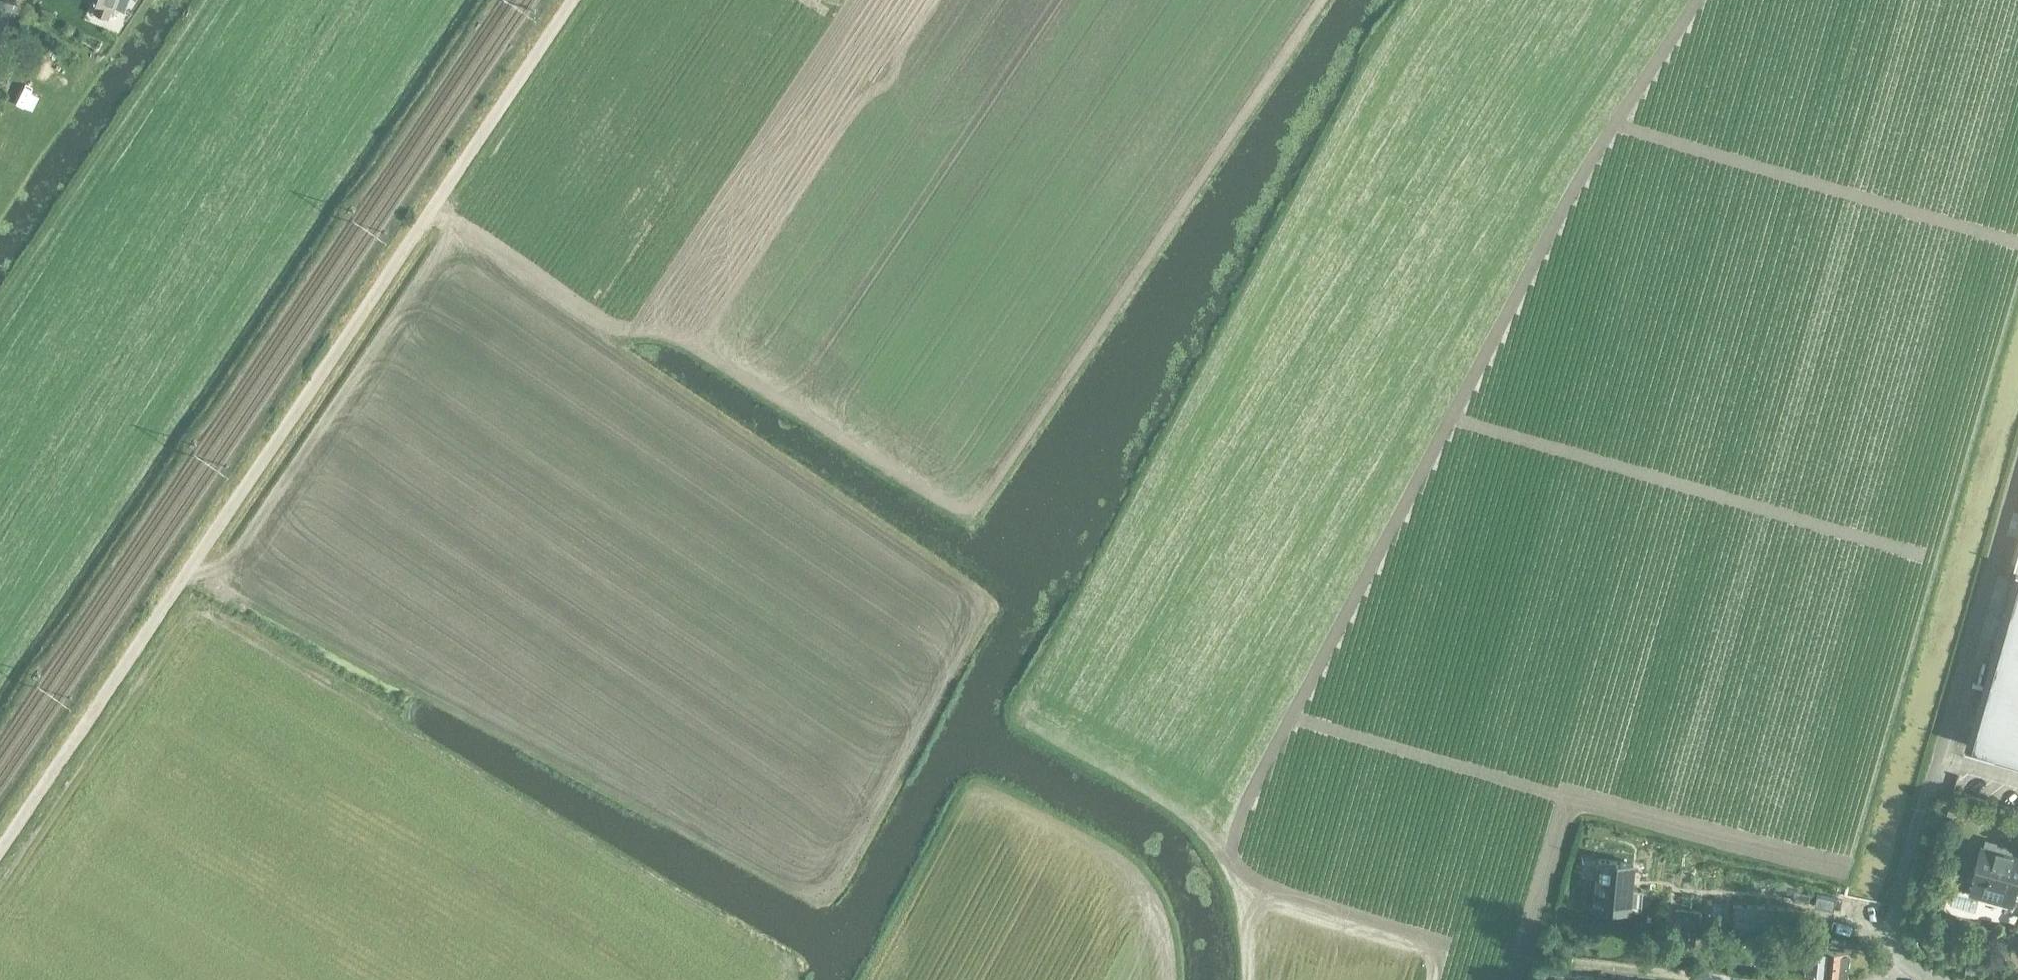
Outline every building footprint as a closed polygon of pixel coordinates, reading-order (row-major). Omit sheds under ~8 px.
[(93,10),(107,16),(112,4),(114,5),(116,0),(97,0),(93,10)] [(2017,567),(1967,744),(2017,759),(2017,567)] [(2017,890),(2017,855),(1982,845),(1973,878),(2017,890)] [(1630,887),(1633,861),(1598,859),(1594,907),(1628,909),(1628,907),(1641,908),(1642,888),(1630,887)] [(1811,906),(1814,894),(1794,890),(1791,902),(1811,906)] [(1793,937),(1795,913),(1735,908),(1733,932),(1793,937)] [(1840,947),(1841,939),(1835,939),(1834,946),(1820,944),(1821,941),(1808,941),(1807,952),(1805,974),(1848,979),(1852,949),(1840,947)] [(1547,979),(1568,979),(1569,972),(1548,969),(1547,979)] [(1569,972),(1568,979),(1588,979),(1589,974),(1569,972)]
